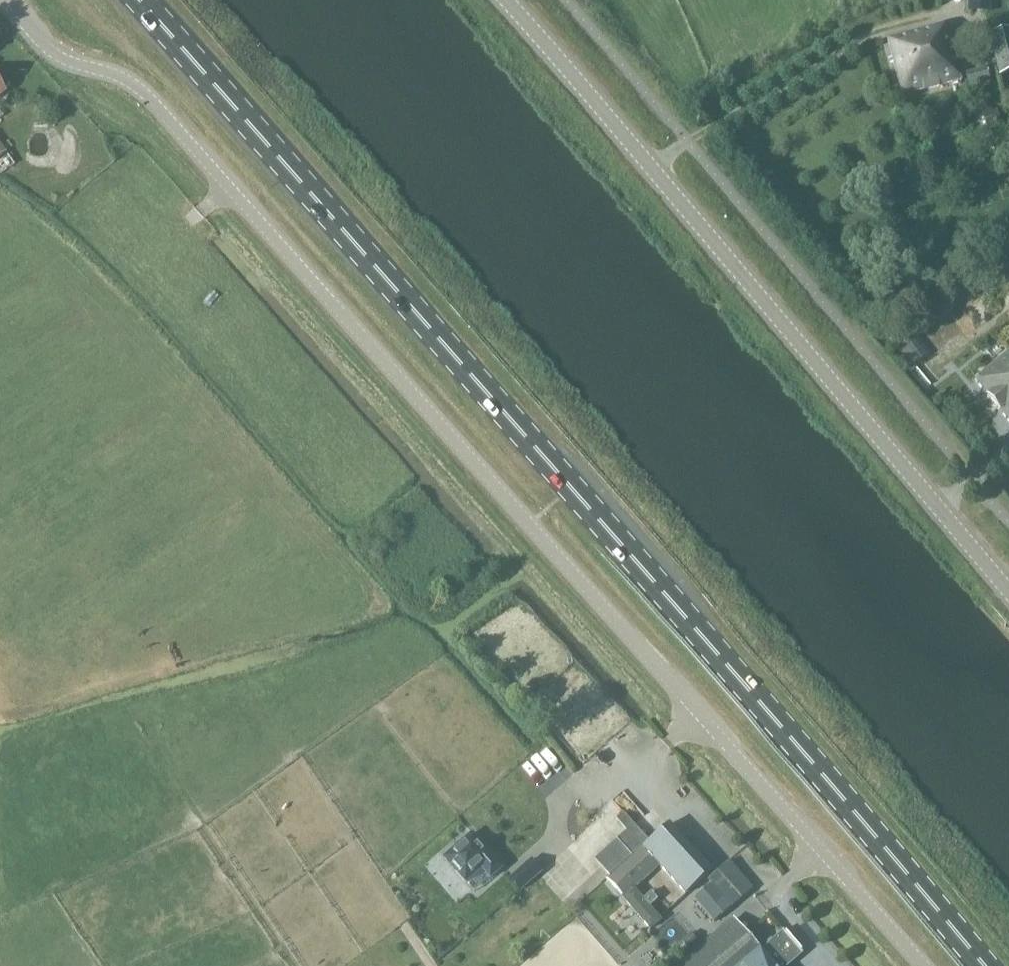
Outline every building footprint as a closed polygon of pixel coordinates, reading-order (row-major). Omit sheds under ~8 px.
[(910,94),(968,80),(958,40),(956,40),(952,25),(897,39),(910,94)] [(1008,69),(1008,32),(993,36),(1000,71),(1008,69)] [(985,125),(1003,120),(1001,110),(982,116),(985,125)] [(980,375),(1008,413),(1008,352),(980,375)] [(648,840),(634,824),(617,841),(631,856),(648,840)] [(668,828),(643,851),(607,880),(648,931),(661,921),(648,905),(656,898),(652,893),(643,900),(634,888),(658,868),(686,898),(711,875),(668,828)] [(490,881),(501,872),(471,838),(444,861),(465,885),(482,871),(490,881)] [(531,860),(510,878),(520,891),(541,872),(531,860)] [(711,883),(694,898),(714,923),(720,918),(754,890),(729,861),(708,880),(710,882),(711,883)] [(677,965),(791,965),(803,955),(783,932),(782,933),(761,952),(760,950),(732,918),(677,965)] [(691,934),(682,942),(686,946),(689,950),(698,942),(691,934)] [(682,942),(668,954),(672,958),(686,946),(682,942)]
